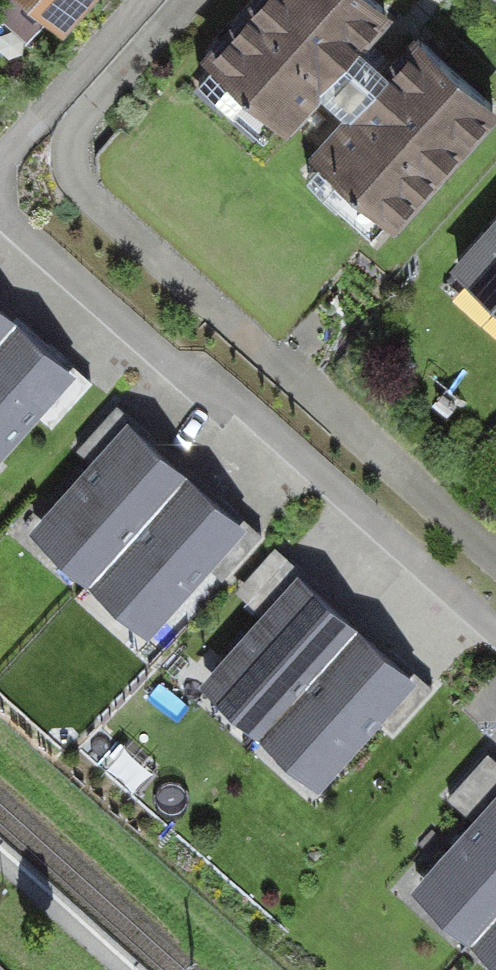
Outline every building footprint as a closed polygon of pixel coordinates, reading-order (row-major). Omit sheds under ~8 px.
[(69,31),(97,0),(34,0),(69,31)] [(216,56),(292,126),(394,11),(381,0),(266,0),(216,56)] [(323,156),(402,230),(495,114),(495,101),(428,39),(323,156)] [(458,251),(495,284),(495,206),(458,251)] [(0,294),(0,321),(14,306),(0,294)] [(14,306),(0,321),(0,450),(38,407),(51,418),(91,372),(14,306)] [(185,461),(116,400),(78,443),(89,453),(32,518),(89,568),(185,461)] [(261,529),(185,461),(89,568),(150,623),(209,558),(224,571),(261,529)] [(258,726),(359,615),(276,543),(238,585),(260,604),(200,672),(258,726)] [(359,615),(258,726),(320,782),(381,714),(395,727),(435,684),(359,615)] [(487,745),(449,788),(473,810),(414,876),(473,929),(495,903),(495,753),(487,745)] [(473,929),(495,950),(495,903),(473,929)]
